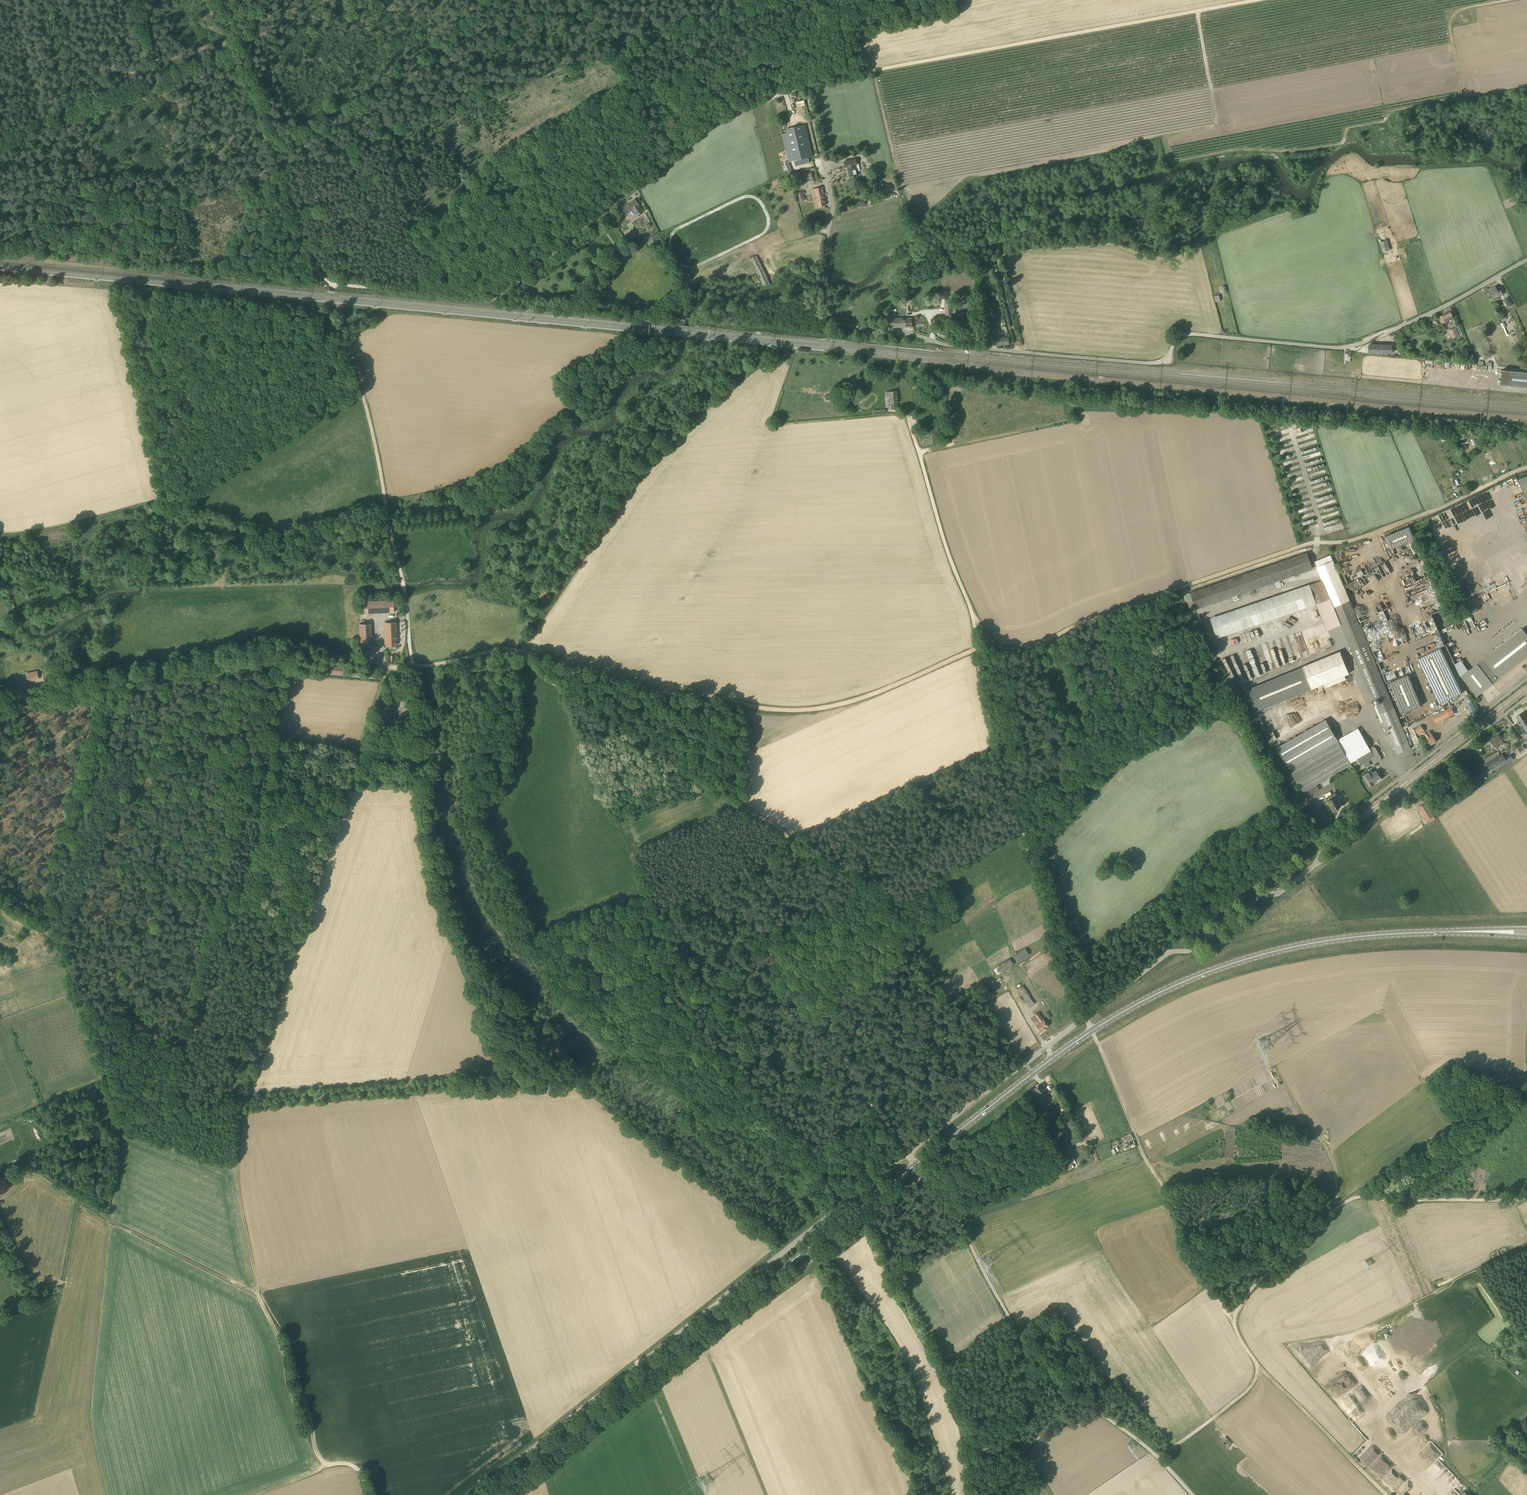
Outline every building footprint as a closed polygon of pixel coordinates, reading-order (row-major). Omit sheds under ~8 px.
[(782,134),(788,161),(788,162),(809,157),(801,126),(786,129),(787,133),(782,134)] [(858,164),(856,159),(844,161),(845,167),(847,166),(849,178),(858,176),(857,171),(860,171),(859,164),(858,164)] [(818,207),(826,205),(822,187),(812,189),(813,195),(816,195),(818,207)] [(796,193),(798,201),(805,200),(803,194),(805,193),(804,191),(800,192),(797,193),(796,193)] [(635,213),(635,212),(638,216),(644,212),(640,206),(635,199),(621,209),(625,215),(633,210),(635,213)] [(1382,252),(1390,250),(1387,240),(1380,242),(1382,252)] [(615,257),(616,256),(624,251),(622,248),(613,254),(615,257)] [(764,286),(770,283),(756,254),(750,257),(764,286)] [(1497,289),(1495,287),(1489,290),(1493,298),(1498,294),(1500,297),(1503,295),(1499,288),(1497,289)] [(1508,307),(1513,304),(1509,297),(1504,300),(1508,307)] [(955,302),(951,302),(945,303),(944,303),(945,315),(956,314),(955,302)] [(1442,324),(1454,318),(1451,311),(1439,317),(1442,324)] [(889,327),(912,327),(911,318),(889,318),(889,327)] [(1455,327),(1448,330),(1452,338),(1459,335),(1455,327)] [(997,345),(1009,344),(1009,336),(997,337),(997,345)] [(1387,353),(1387,345),(1369,345),(1369,352),(1387,353)] [(1526,387),(1526,372),(1500,369),(1499,384),(1526,387)] [(898,403),(897,391),(886,392),(886,397),(890,397),(890,404),(891,404),(892,405),(888,406),(889,410),(892,410),(898,409),(897,403),(898,403)] [(1314,433),(1303,436),(1305,443),(1299,444),(1300,449),(1301,454),(1319,449),(1314,433)] [(1286,441),(1291,439),(1289,434),(1275,438),(1278,448),(1287,445),(1286,441)] [(1518,479),(1526,500),(1526,476),(1518,479)] [(1391,548),(1414,539),(1409,527),(1386,536),(1391,548)] [(1315,562),(1322,580),(1341,625),(1384,728),(1385,727),(1386,731),(1387,731),(1388,731),(1389,731),(1392,740),(1391,740),(1394,747),(1397,754),(1411,748),(1403,729),(1402,726),(1331,555),(1315,562)] [(537,593),(535,597),(537,598),(536,599),(539,601),(543,603),(548,593),(548,592),(542,589),(541,589),(539,594),(537,593)] [(364,614),(394,612),(393,600),(363,602),(364,614)] [(385,622),(386,646),(397,645),(396,622),(385,622)] [(360,647),(372,647),(371,623),(359,624),(360,647)] [(1526,657),(1526,634),(1522,628),(1483,659),(1498,679),(1526,657)] [(1440,704),(1462,693),(1441,648),(1418,658),(1440,704)] [(1340,651),(1301,667),(1311,690),(1349,674),(1340,651)] [(1477,696),(1493,683),(1477,664),(1461,676),(1477,696)] [(344,667),(328,666),(328,673),(343,675),(344,667)] [(37,671),(25,673),(27,682),(39,680),(37,671)] [(1402,713),(1421,706),(1408,675),(1390,683),(1402,713)] [(388,700),(382,713),(388,716),(395,703),(388,700)] [(1455,714),(1451,707),(1446,710),(1437,714),(1433,716),(1436,723),(1449,716),(1455,714)] [(1526,733),(1526,720),(1526,719),(1526,717),(1524,712),(1516,717),(1518,721),(1517,721),(1520,725),(1522,724),(1524,727),(1525,726),(1526,728),(1525,729),(1526,733)] [(1351,764),(1350,763),(1338,740),(1326,719),(1277,747),(1303,792),(1351,764)] [(1419,735),(1425,731),(1421,725),(1415,729),(1419,735)] [(1358,728),(1338,740),(1350,763),(1358,759),(1361,765),(1372,759),(1374,763),(1380,760),(1381,758),(1375,747),(1372,747),(1370,748),(1358,728)] [(1437,741),(1432,734),(1430,731),(1425,735),(1427,738),(1432,744),(1435,742),(1437,741)] [(1503,740),(1499,734),(1495,738),(1494,737),(1491,739),(1492,740),(1491,741),(1495,747),(1498,745),(1499,747),(1504,743),(1502,741),(1503,740)] [(1422,751),(1415,756),(1418,761),(1425,756),(1422,751)] [(1505,758),(1503,754),(1497,758),(1495,755),(1486,761),(1492,772),(1513,759),(1511,755),(1505,758)] [(1381,778),(1376,770),(1373,772),(1371,770),(1363,776),(1370,787),(1374,783),(1374,782),(1381,778)] [(1332,794),(1330,791),(1324,794),(1327,800),(1328,800),(1334,810),(1341,806),(1336,797),(1337,796),(1335,793),(1333,794),(1332,794)] [(1432,820),(1435,818),(1426,803),(1419,807),(1426,820),(1430,818),(1432,820)] [(1015,956),(1018,961),(1030,954),(1027,949),(1015,956)] [(1002,971),(1014,964),(1010,958),(999,966),(1002,971)] [(1022,985),(1017,989),(1027,1003),(1026,1003),(1029,1007),(1035,1003),(1029,995),(1030,995),(1022,985)] [(1041,1032),(1048,1026),(1038,1012),(1035,1014),(1035,1015),(1040,1022),(1036,1025),(1041,1032)] [(1046,1094),(1042,1089),(1039,1085),(1035,1087),(1036,1088),(1031,1091),(1038,1100),(1040,1103),(1043,1101),(1041,1098),(1046,1094)] [(1054,1119),(1048,1107),(1042,1110),(1039,1111),(1042,1117),(1045,1116),(1048,1122),(1054,1119)] [(1073,1144),(1081,1140),(1078,1135),(1070,1140),(1073,1144)]
